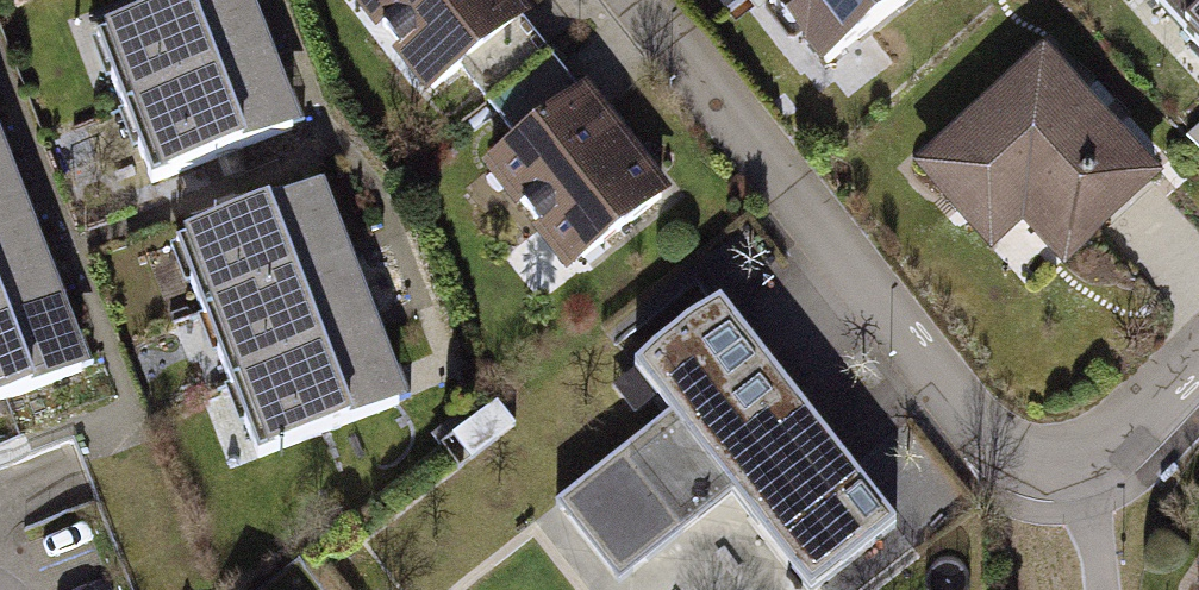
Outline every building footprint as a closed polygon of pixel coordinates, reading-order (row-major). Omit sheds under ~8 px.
[(499,0),(385,0),(354,25),(437,126),(536,46),(499,0)] [(928,17),(914,0),(742,0),(824,100),(928,17)] [(247,8),(113,58),(170,206),(303,155),(247,8)] [(1185,39),(1198,55),(1198,27),(1185,39)] [(1166,203),(1047,70),(915,187),(994,276),(1028,246),(1067,290),(1166,203)] [(674,220),(594,121),(488,205),(568,305),(674,220)] [(93,387),(0,151),(0,424),(93,387)] [(321,208),(186,260),(267,470),(403,418),(321,208)] [(878,517),(722,307),(531,449),(636,589),(779,589),(878,517)]
